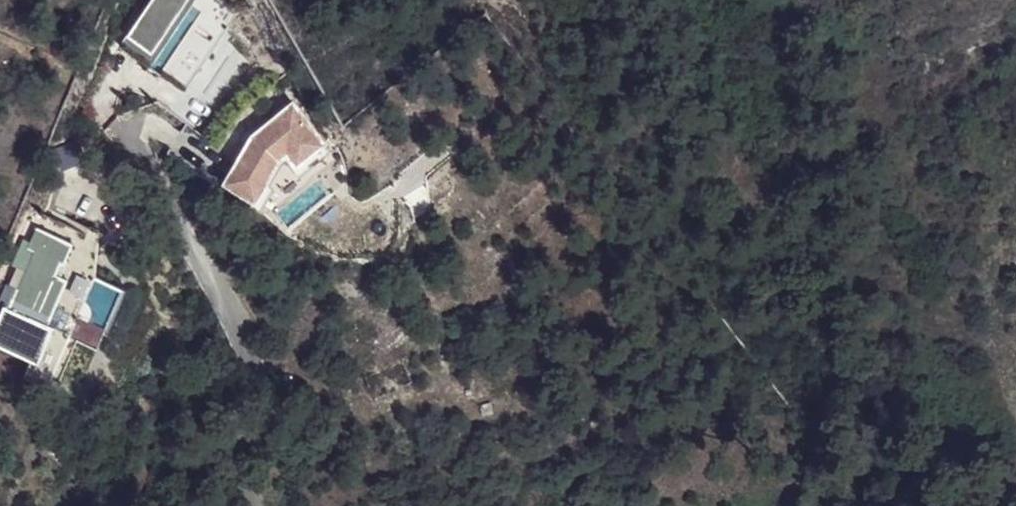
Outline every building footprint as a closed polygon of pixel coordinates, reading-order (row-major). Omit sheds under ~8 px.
[(136,47),(166,72),(212,15),(221,22),(175,79),(197,97),(257,24),(227,0),(174,0),(136,47)] [(257,132),(225,183),(255,203),(282,161),(288,156),(297,168),(326,145),(294,104),(257,132)] [(0,308),(0,360),(51,382),(96,274),(97,234),(37,214),(0,308)]
